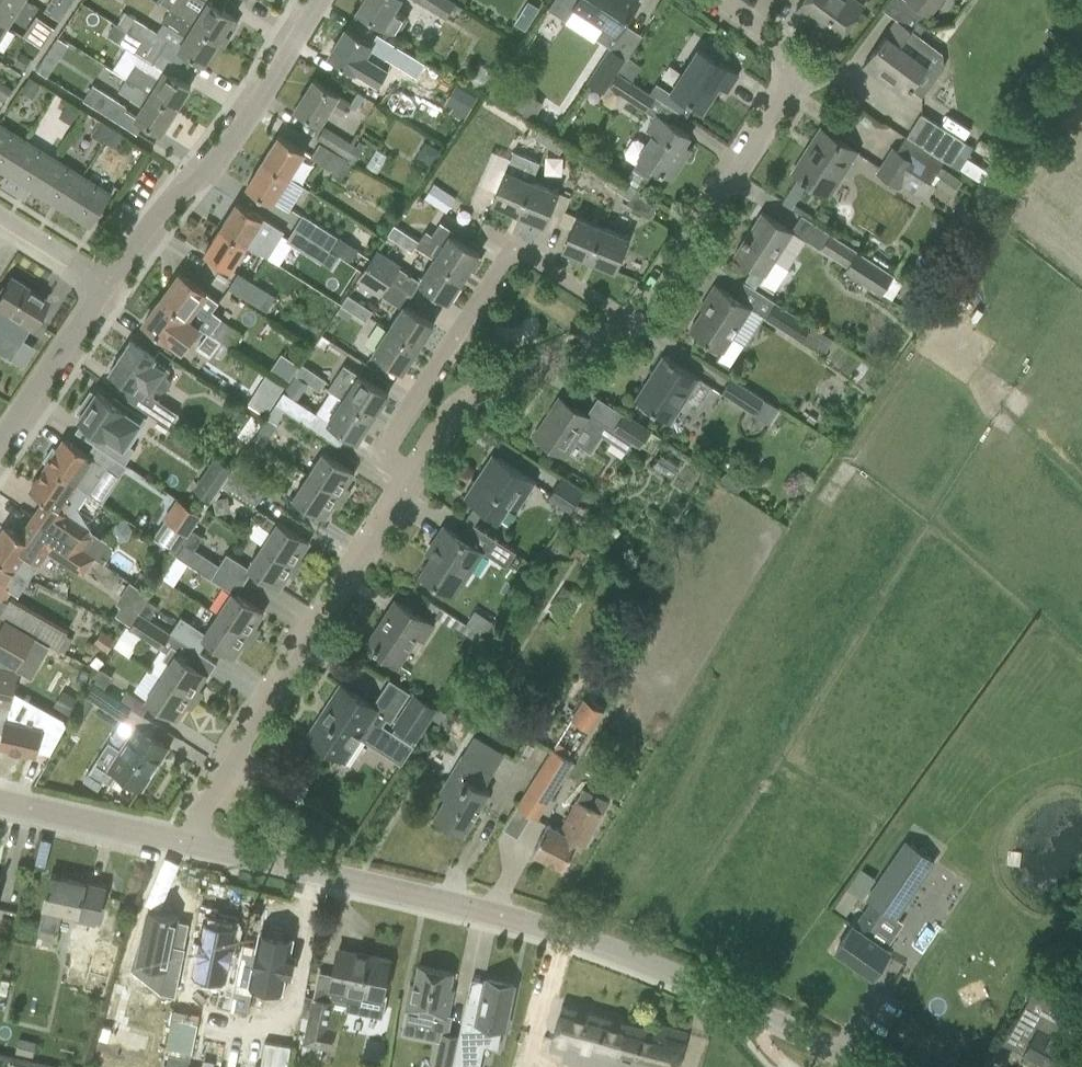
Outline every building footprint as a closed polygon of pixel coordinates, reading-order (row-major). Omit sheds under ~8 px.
[(12,17),(23,0),(0,0),(0,9),(12,17)] [(161,3),(169,9),(174,11),(218,41),(225,45),(238,24),(232,20),(233,17),(224,11),(225,9),(222,8),(221,9),(209,2),(206,0),(163,0),(161,3)] [(375,22),(397,36),(406,22),(393,14),(401,0),(363,0),(357,10),(375,22)] [(445,19),(454,3),(449,0),(415,0),(445,19)] [(548,9),(566,20),(575,7),(618,35),(624,24),(626,21),(638,1),(636,0),(553,0),(548,9)] [(796,8),(838,40),(863,6),(855,0),(802,0),(796,8)] [(909,2),(924,13),(928,15),(939,0),(907,0),(909,2)] [(528,1),(515,22),(526,29),(539,8),(528,1)] [(924,13),(909,2),(863,65),(905,96),(927,66),(900,46),(924,13)] [(12,17),(0,9),(0,37),(12,17)] [(125,13),(119,25),(161,51),(167,41),(180,48),(185,52),(204,64),(218,41),(174,11),(169,9),(156,33),(125,13)] [(115,23),(108,34),(126,46),(153,63),(161,51),(119,25),(118,26),(115,23)] [(346,28),(328,57),(347,68),(354,72),(355,71),(371,80),(378,85),(388,68),(381,64),(386,57),(415,76),(424,62),(394,43),(377,33),(371,43),(365,39),(346,28)] [(608,47),(586,83),(602,93),(604,94),(608,87),(618,72),(627,59),(608,47)] [(671,92),(702,112),(719,86),(726,91),(738,73),(699,48),(671,92)] [(22,53),(16,63),(24,69),(31,59),(22,53)] [(43,58),(35,69),(46,76),(53,65),(43,58)] [(127,77),(126,78),(175,109),(190,86),(171,74),(166,70),(161,77),(136,62),(127,77)] [(618,72),(608,87),(645,111),(655,97),(618,72)] [(126,78),(118,92),(143,106),(136,117),(142,121),(161,133),(175,109),(126,78)] [(84,79),(75,93),(118,120),(124,111),(127,106),(84,79)] [(313,79),(295,109),(313,120),(320,125),(331,107),(343,116),(350,105),(351,103),(339,95),(332,91),(313,79)] [(476,96),(463,88),(452,107),(449,112),(463,120),(466,114),(476,96)] [(351,103),(350,105),(357,110),(364,97),(358,93),(351,103)] [(66,105),(60,115),(72,122),(78,112),(66,105)] [(923,111),(908,134),(952,162),(967,139),(923,111)] [(633,167),(648,177),(654,168),(670,178),(690,147),(689,146),(687,149),(682,146),(689,135),(658,114),(650,126),(656,131),(647,145),(638,139),(633,139),(625,151),(626,156),(636,163),(633,167)] [(6,173),(25,141),(0,126),(0,166),(7,170),(6,172),(6,173)] [(534,136),(547,144),(553,134),(541,126),(534,136)] [(317,139),(355,163),(364,145),(359,142),(356,146),(324,127),(317,139)] [(792,171),(810,183),(828,195),(857,151),(824,130),(810,152),(806,150),(792,171)] [(553,134),(547,144),(559,152),(566,142),(553,134)] [(278,135),(262,161),(289,178),(306,152),(278,135)] [(33,190),(34,190),(53,159),(25,141),(6,173),(26,185),(27,183),(35,188),(33,190)] [(333,172),(331,175),(341,181),(352,162),(320,143),(311,157),(333,172)] [(940,166),(943,161),(929,152),(930,151),(924,148),(915,162),(893,148),(878,172),(900,186),(901,185),(920,197),(930,181),(940,166)] [(518,213),(532,181),(540,162),(514,151),(506,170),(492,202),(518,213)] [(61,207),(62,208),(81,176),(53,159),(34,190),(54,202),(55,200),(62,205),(61,207)] [(289,178),(262,161),(246,187),(273,204),(289,178)] [(980,170),(974,181),(985,188),(992,178),(980,170)] [(605,182),(618,190),(624,181),(611,173),(605,182)] [(81,176),(62,208),(81,219),(83,217),(90,222),(89,224),(90,225),(109,193),(81,176)] [(532,181),(518,213),(544,224),(558,192),(532,181)] [(624,181),(618,190),(630,198),(626,203),(649,218),(658,203),(624,181)] [(220,228),(246,245),(267,258),(284,231),(236,201),(220,228)] [(759,283),(773,292),(788,269),(774,260),(793,231),(761,211),(734,254),(764,274),(759,283)] [(302,215),(294,228),(329,250),(337,236),(302,215)] [(562,248),(589,259),(602,227),(576,216),(562,248)] [(386,236),(399,244),(405,234),(393,225),(386,236)] [(445,225),(427,253),(434,258),(464,277),(470,268),(473,271),(481,258),(478,256),(479,254),(452,236),(455,231),(445,225)] [(602,227),(589,259),(615,270),(628,238),(602,227)] [(246,245),(220,228),(204,253),(230,270),(246,245)] [(329,250),(294,228),(286,241),(330,268),(337,256),(329,251),(329,250)] [(845,272),(882,296),(895,274),(830,232),(819,250),(848,268),(845,272)] [(405,234),(399,244),(412,252),(418,242),(405,234)] [(340,239),(333,250),(341,255),(340,256),(349,262),(356,251),(342,242),(343,241),(340,239)] [(376,249),(366,264),(389,279),(391,280),(401,265),(376,249)] [(434,258),(419,282),(448,301),(464,277),(434,258)] [(366,264),(357,278),(380,294),(389,279),(366,264)] [(229,287),(259,306),(269,292),(238,272),(229,287)] [(180,274),(162,298),(204,329),(210,333),(221,341),(230,347),(241,333),(232,327),(231,326),(218,317),(217,319),(210,314),(217,303),(205,294),(205,293),(197,287),(180,274)] [(10,359),(19,344),(47,299),(46,298),(44,301),(24,290),(26,287),(11,277),(0,294),(0,353),(10,359)] [(744,343),(733,336),(751,307),(715,284),(705,299),(708,301),(689,330),(723,352),(718,359),(729,366),(744,343)] [(339,306),(352,314),(360,303),(347,294),(339,306)] [(162,298),(143,323),(168,341),(180,350),(189,337),(195,342),(204,329),(162,298)] [(777,302),(767,318),(803,341),(813,325),(777,302)] [(360,303),(352,314),(365,322),(373,311),(360,303)] [(404,305),(389,328),(418,347),(433,324),(404,305)] [(418,347),(389,328),(374,352),(402,371),(418,347)] [(210,333),(199,348),(210,356),(221,341),(210,333)] [(130,384),(123,395),(168,426),(177,413),(151,397),(157,389),(161,391),(166,389),(169,385),(169,380),(166,377),(170,371),(154,360),(155,358),(130,341),(110,371),(130,384)] [(634,398),(671,422),(700,378),(662,354),(650,373),(652,374),(647,381),(646,380),(634,398)] [(294,375),(306,383),(313,372),(301,364),(294,375)] [(344,365),(328,388),(332,390),(344,398),(372,417),(388,393),(369,381),(359,375),(344,365)] [(313,372),(306,383),(319,391),(326,380),(313,372)] [(722,392),(755,413),(770,423),(779,409),(731,378),(722,392)] [(283,392),(275,404),(285,411),(339,446),(347,434),(357,441),(372,417),(344,398),(332,390),(316,414),(296,401),(283,392)] [(125,442),(140,421),(136,418),(139,414),(114,398),(112,401),(96,391),(94,394),(90,392),(82,403),(86,406),(78,418),(101,433),(94,443),(125,464),(135,448),(125,442)] [(255,392),(248,403),(265,415),(272,404),(255,392)] [(559,397),(534,436),(553,448),(566,456),(576,441),(592,452),(608,429),(591,418),(578,409),(559,397)] [(275,404),(266,418),(276,424),(285,411),(275,404)] [(611,431),(638,449),(650,430),(623,412),(611,431)] [(247,424),(257,430),(264,421),(253,414),(247,424)] [(261,429),(255,438),(265,445),(271,436),(261,429)] [(95,473),(102,464),(64,439),(57,450),(52,446),(43,460),(48,463),(47,465),(73,482),(88,492),(99,476),(95,473)] [(322,452),(308,474),(344,498),(350,489),(345,486),(354,472),(322,452)] [(222,484),(233,467),(216,456),(205,472),(222,484)] [(463,497),(500,519),(510,503),(517,507),(535,479),(497,456),(485,475),(480,471),(463,497)] [(239,459),(230,473),(241,480),(250,465),(239,459)] [(85,527),(78,507),(88,492),(73,482),(47,465),(30,490),(45,500),(34,516),(45,524),(87,551),(105,563),(115,547),(85,527)] [(241,480),(230,473),(222,486),(254,507),(262,494),(241,480)] [(344,498),(308,474),(293,497),(325,517),(333,504),(339,507),(344,498)] [(549,497),(571,511),(583,491),(561,477),(549,497)] [(228,497),(214,499),(217,513),(224,512),(229,504),(228,497)] [(187,535),(199,516),(176,501),(164,519),(187,535)] [(270,530),(261,543),(299,568),(305,559),(300,555),(309,542),(267,515),(261,524),(270,530)] [(116,524),(113,533),(119,542),(129,540),(133,531),(127,522),(116,524)] [(76,568),(87,551),(45,524),(34,540),(48,550),(76,568)] [(0,534),(0,559),(29,578),(45,553),(20,536),(5,526),(0,534)] [(420,574),(439,586),(454,596),(483,552),(444,526),(427,552),(432,555),(420,574)] [(193,529),(185,542),(193,547),(201,534),(193,529)] [(193,547),(185,542),(176,556),(208,576),(217,563),(193,547)] [(490,556),(505,566),(515,552),(500,542),(490,556)] [(299,568),(261,543),(247,566),(279,587),(288,573),(293,577),(299,568)] [(5,600),(10,592),(16,596),(28,579),(29,578),(0,559),(0,597),(5,600)] [(124,608),(119,617),(132,625),(139,613),(148,599),(150,596),(132,584),(119,605),(124,608)] [(230,590),(216,612),(253,638),(259,628),(254,625),(263,612),(230,590)] [(0,615),(0,617),(64,653),(72,639),(66,636),(68,631),(11,596),(0,615)] [(160,648),(170,633),(170,632),(149,619),(157,605),(148,599),(139,613),(132,625),(130,628),(160,648)] [(396,600),(367,643),(399,664),(418,636),(423,639),(433,624),(396,600)] [(435,616),(453,628),(450,631),(462,639),(457,647),(472,657),(485,637),(482,635),(465,623),(441,608),(435,616)] [(474,610),(465,623),(482,635),(491,621),(474,610)] [(170,632),(170,633),(199,652),(207,639),(233,657),(242,643),(247,647),(253,638),(216,612),(203,631),(180,617),(170,632)] [(4,619),(0,627),(0,658),(31,676),(48,645),(4,619)] [(177,654),(162,676),(197,700),(203,691),(197,688),(206,674),(177,654)] [(0,679),(0,704),(10,706),(18,672),(3,669),(0,679)] [(103,670),(95,682),(104,688),(112,676),(103,670)] [(197,700),(162,676),(147,699),(177,719),(186,706),(191,709),(197,700)] [(96,717),(115,730),(122,719),(131,706),(103,689),(104,688),(95,682),(71,716),(89,728),(96,717)] [(340,684),(307,736),(344,760),(352,749),(361,734),(364,736),(362,739),(401,765),(414,745),(412,744),(416,739),(397,726),(393,732),(384,726),(388,719),(379,714),(381,711),(359,696),(340,684)] [(415,695),(395,725),(397,726),(416,739),(436,709),(415,695)] [(583,698),(571,717),(592,729),(603,710),(583,698)] [(0,744),(0,746),(36,754),(41,733),(42,728),(19,723),(5,720),(4,724),(0,744)] [(90,770),(83,780),(97,790),(104,779),(110,783),(117,772),(141,787),(167,746),(137,726),(130,737),(121,749),(109,741),(98,758),(90,770)] [(517,806),(531,815),(537,818),(571,760),(551,748),(517,806)] [(483,788),(492,775),(461,756),(438,794),(445,798),(433,817),(463,835),(489,792),(483,788)] [(560,831),(547,824),(532,852),(563,868),(577,841),(585,845),(602,812),(576,799),(560,831)] [(852,925),(836,950),(873,975),(889,951),(868,936),(885,911),(894,917),(934,859),(907,840),(867,899),(871,901),(854,926),(852,925)] [(38,929),(56,933),(61,910),(79,914),(85,882),(50,875),(38,929)] [(847,888),(834,907),(846,914),(858,895),(847,888)] [(178,915),(148,908),(141,943),(137,942),(132,959),(137,960),(137,962),(165,968),(161,989),(175,992),(185,947),(172,944),(178,915)] [(65,983),(82,987),(86,966),(96,922),(79,918),(69,962),(65,983)] [(205,921),(194,973),(222,979),(216,1005),(233,1008),(245,943),(233,941),(236,927),(228,926),(228,921),(214,918),(213,923),(205,921)] [(245,943),(233,1008),(248,1011),(253,985),(283,991),(286,979),(289,980),(296,945),(290,944),(291,939),(283,937),(284,933),(269,930),(269,934),(261,932),(258,946),(245,943)] [(382,996),(385,980),(390,959),(338,948),(328,994),(347,998),(345,1009),(382,1017),(386,997),(382,996)] [(404,1009),(447,1018),(453,989),(449,989),(453,972),(418,965),(414,984),(410,983),(404,1009)] [(964,1006),(988,993),(980,978),(956,991),(964,1006)] [(514,985),(486,979),(481,1001),(466,998),(452,1066),(462,1066),(463,1062),(478,1065),(482,1043),(498,1046),(502,1027),(505,1027),(514,985)] [(1074,1022),(1073,997),(1039,980),(1018,1017),(1037,1028),(1023,1053),(1048,1066),(1081,1066),(1081,1051),(1064,1041),(1074,1022)] [(898,982),(893,990),(901,994),(905,986),(898,982)] [(328,1026),(333,1002),(328,1001),(313,997),(303,1044),(330,1049),(335,1027),(328,1026)] [(562,1003),(549,1048),(563,1052),(566,1044),(615,1058),(626,1021),(562,1003)] [(615,1058),(648,1066),(678,1066),(687,1032),(657,1023),(656,1030),(644,1027),(627,1022),(626,1021),(615,1058)] [(434,1066),(449,1066),(456,1036),(440,1032),(433,1066),(434,1066)] [(255,1066),(287,1066),(290,1045),(264,1041),(260,1066),(255,1066)]
